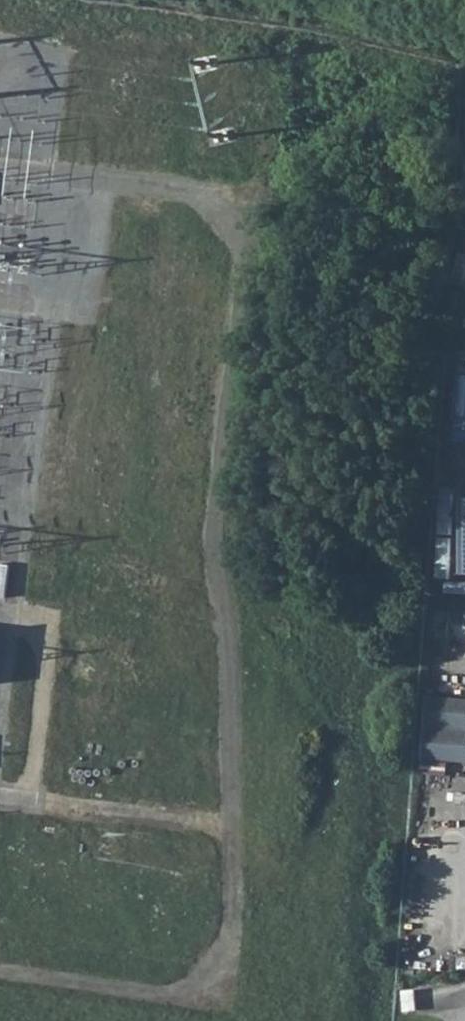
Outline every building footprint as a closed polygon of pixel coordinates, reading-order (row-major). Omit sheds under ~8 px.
[(0,563),(0,596),(6,597),(11,565),(0,563)] [(426,701),(423,763),(464,765),(464,702),(426,701)]
